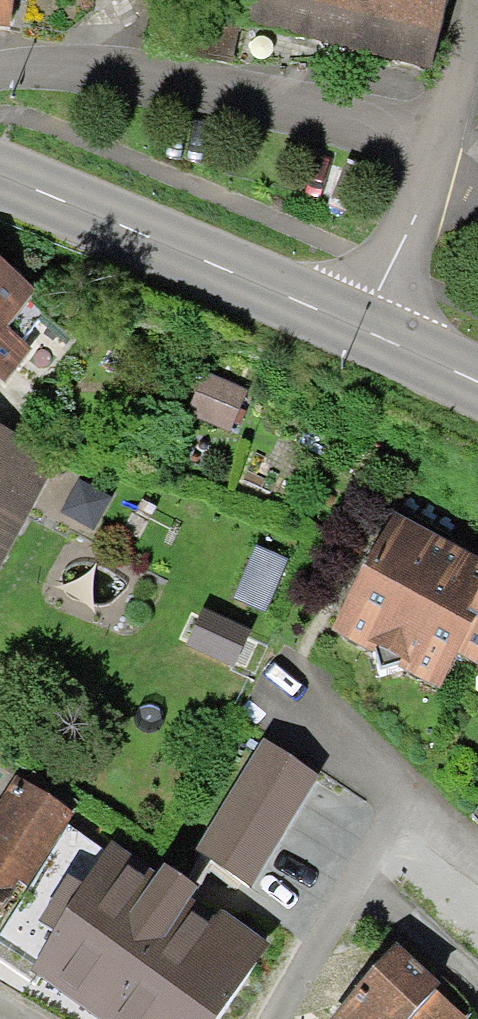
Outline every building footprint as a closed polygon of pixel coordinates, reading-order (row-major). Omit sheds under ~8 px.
[(8,33),(13,0),(0,0),(0,31),(8,33)] [(244,26),(337,49),(429,73),(448,0),(251,0),(244,26)] [(0,266),(0,380),(5,384),(33,352),(7,331),(33,293),(0,266)] [(204,374),(187,414),(229,432),(246,392),(204,374)] [(0,425),(0,572),(57,456),(0,425)] [(396,518),(331,634),(438,693),(457,660),(477,671),(477,564),(396,518)] [(255,549),(234,600),(266,614),(287,563),(255,549)] [(202,611),(186,647),(234,669),(250,633),(202,611)] [(320,778),(262,741),(191,852),(250,889),(320,778)] [(13,778),(0,798),(0,914),(19,885),(26,890),(74,818),(13,778)] [(271,946),(189,890),(163,872),(159,878),(112,847),(81,892),(67,882),(38,925),(56,937),(29,976),(93,1018),(222,1018),(271,946)] [(397,948),(332,1018),(467,1018),(437,992),(441,988),(397,948)]
